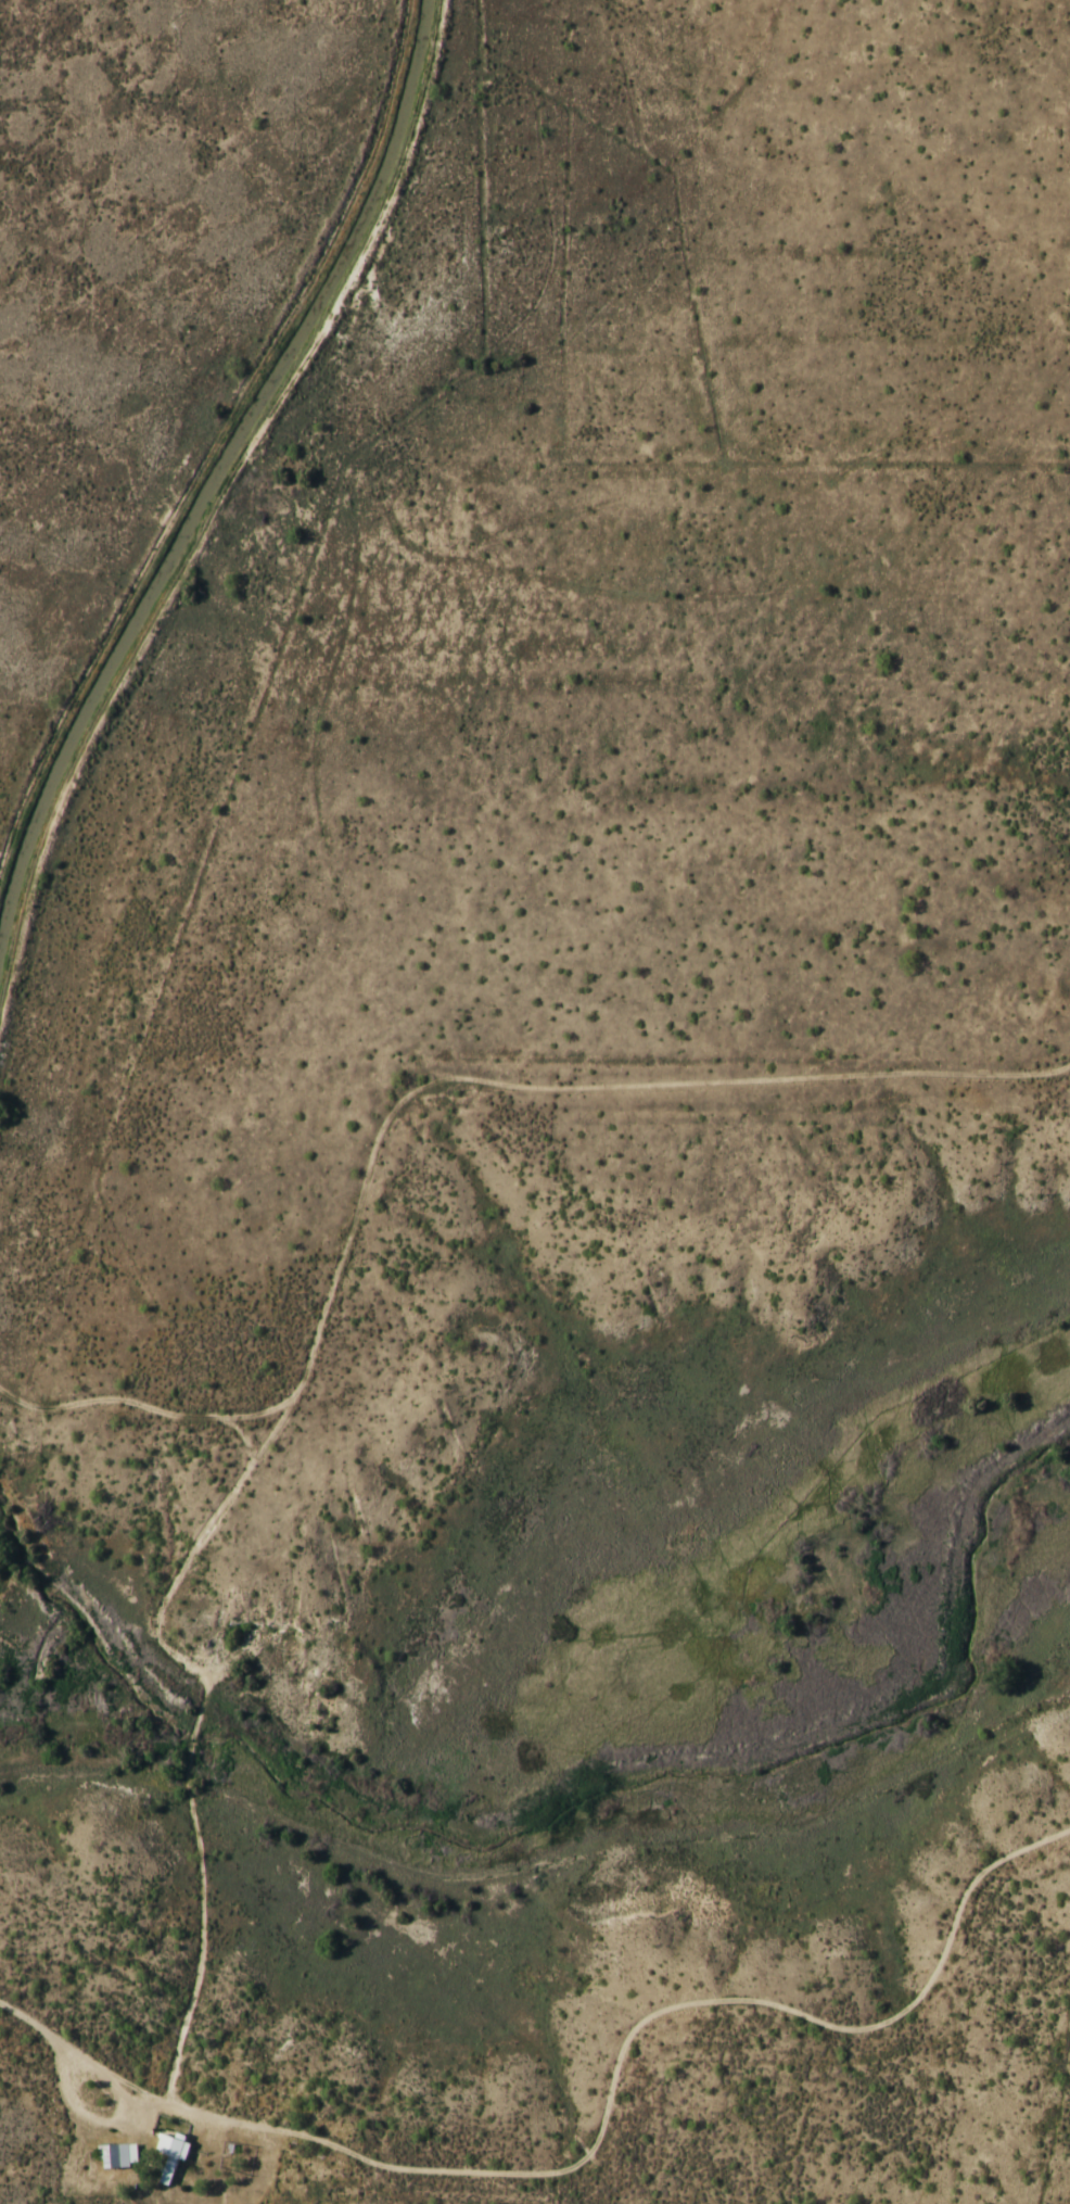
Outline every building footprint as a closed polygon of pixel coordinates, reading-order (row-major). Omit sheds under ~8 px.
[(180,2159),(186,2161),(192,2143),(161,2133),(155,2151),(169,2155),(160,2182),(171,2186),(180,2159)] [(138,2167),(137,2144),(100,2145),(101,2168),(138,2167)]
